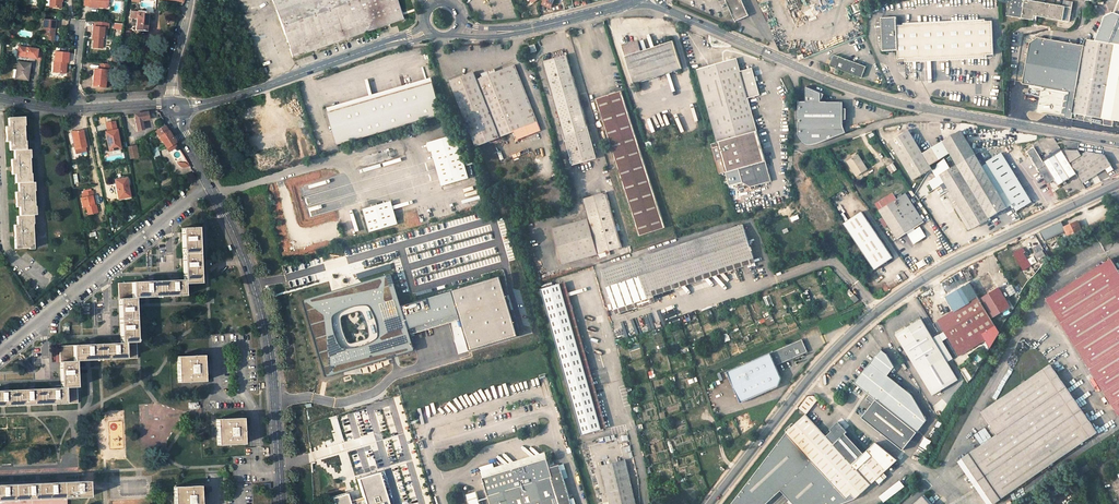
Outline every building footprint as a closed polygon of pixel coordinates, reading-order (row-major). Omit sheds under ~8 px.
[(292,57),(403,18),(400,10),(396,0),(272,0),(292,57)] [(741,0),(726,0),(735,21),(748,15),(741,0)] [(1027,0),(1010,0),(1007,15),(1033,20),(1033,19),(1034,15),(1037,16),(1069,22),(1073,2),(1063,0),(1062,6),(1027,0)] [(148,12),(130,10),(130,18),(132,18),(131,25),(135,26),(135,30),(146,31),(148,12)] [(1114,13),(1113,13),(1106,16),(1105,17),(1096,41),(1086,39),(1083,45),(1037,37),(1030,42),(1022,83),(1040,87),(1039,91),(1042,92),(1038,113),(1084,121),(1085,115),(1103,118),(1104,124),(1113,126),(1114,120),(1118,121),(1118,15),(1114,13)] [(897,17),(881,17),(883,50),(887,50),(887,52),(894,52),(894,50),(898,50),(898,59),(906,59),(987,56),(994,55),(993,22),(986,22),(904,24),(897,25),(897,17)] [(54,21),(43,20),(41,36),(47,36),(46,40),(52,41),(54,21)] [(94,27),(93,27),(92,36),(94,36),(94,40),(93,47),(102,48),(104,28),(94,27)] [(655,77),(645,50),(642,51),(639,41),(624,46),(627,56),(625,56),(634,84),(655,77)] [(645,50),(655,77),(682,68),(673,41),(645,50)] [(41,60),(43,51),(19,47),(17,56),(41,60)] [(68,53),(54,52),(53,67),(55,67),(55,72),(64,73),(65,65),(64,65),(64,62),(67,62),(68,53)] [(596,158),(567,54),(543,61),(573,164),(596,158)] [(866,66),(835,55),(833,56),(830,65),(831,67),(846,72),(862,78),(866,66)] [(760,94),(752,68),(741,71),(737,58),(697,69),(717,142),(757,131),(748,98),(760,94)] [(30,63),(18,62),(17,69),(15,78),(27,80),(30,63)] [(108,71),(109,64),(100,63),(100,69),(94,68),(92,86),(105,87),(106,71),(108,71)] [(474,72),(451,81),(477,146),(490,141),(493,140),(516,131),(538,122),(515,64),(477,79),(474,72)] [(432,83),(432,81),(328,111),(328,113),(432,83)] [(432,83),(328,113),(338,145),(442,115),(432,83)] [(1022,83),(1021,88),(1039,91),(1040,87),(1022,83)] [(843,102),(821,102),(822,93),(806,87),(805,89),(806,102),(798,102),(798,135),(802,141),(809,145),(818,145),(847,133),(844,127),(843,102)] [(666,227),(622,90),(596,98),(639,235),(666,227)] [(133,114),(137,131),(143,129),(142,121),(149,119),(147,112),(133,114)] [(22,117),(8,117),(9,126),(5,126),(6,141),(9,141),(10,150),(14,150),(14,159),(11,159),(12,174),(15,174),(15,183),(18,182),(19,191),(15,191),(16,207),(19,206),(20,215),(17,215),(17,224),(14,225),(15,248),(29,248),(29,247),(33,246),(32,223),(31,224),(30,215),(33,215),(33,206),(34,206),(34,191),(32,191),(32,182),(29,182),(29,173),(30,173),(29,158),(28,158),(28,149),(26,149),(23,149),(23,141),(24,141),(24,125),(22,125),(22,117)] [(164,125),(161,120),(155,124),(158,129),(164,125)] [(116,130),(115,121),(106,123),(107,132),(116,130)] [(519,139),(541,130),(538,122),(516,131),(519,139)] [(155,131),(159,136),(168,130),(165,125),(164,125),(158,129),(155,131)] [(86,146),(82,129),(71,131),(73,139),(75,148),(86,146)] [(107,132),(105,132),(109,151),(120,148),(117,130),(116,130),(107,132)] [(168,130),(159,136),(166,148),(175,142),(173,139),(168,130)] [(890,142),(913,181),(932,168),(930,165),(949,152),(943,141),(923,153),(909,130),(890,142)] [(957,164),(988,218),(1007,207),(986,171),(961,130),(943,141),(949,152),(957,164)] [(717,142),(711,143),(720,174),(739,168),(742,182),(751,187),(771,181),(757,131),(717,142)] [(463,160),(456,135),(428,143),(427,146),(429,152),(430,153),(432,152),(441,186),(468,179),(465,167),(474,165),(472,158),(463,160)] [(128,147),(130,159),(139,158),(137,145),(128,147)] [(1036,167),(1038,169),(1047,184),(1054,179),(1045,164),(1044,164),(1033,147),(1026,152),(1036,167)] [(1054,155),(1069,178),(1077,174),(1062,150),(1054,155)] [(1078,150),(1062,150),(1077,174),(1083,183),(1111,165),(1104,155),(1087,151),(1081,155),(1078,150)] [(1016,211),(1032,201),(1001,152),(986,161),(1013,204),(1012,204),(1016,211)] [(857,155),(848,161),(857,175),(866,169),(857,155)] [(1058,185),(1069,178),(1054,155),(1043,162),(1045,164),(1054,179),(1058,185)] [(988,218),(957,164),(936,177),(968,230),(989,219),(988,218)] [(1007,207),(1011,205),(989,169),(986,171),(1007,207)] [(126,178),(115,180),(118,199),(130,197),(126,178)] [(83,197),(81,197),(85,216),(97,213),(95,205),(94,205),(92,199),(92,195),(93,195),(92,190),(82,193),(83,197)] [(622,247),(606,192),(583,199),(588,218),(580,220),(581,222),(591,256),(606,251),(607,256),(611,255),(610,251),(622,247)] [(896,199),(879,210),(897,239),(924,222),(905,193),(902,195),(901,193),(894,197),(896,199)] [(389,201),(362,209),(368,232),(395,224),(389,201)] [(843,223),(875,269),(892,256),(861,211),(843,223)] [(364,233),(368,232),(362,214),(358,215),(364,233)] [(488,252),(478,219),(452,227),(455,238),(468,234),(472,245),(458,249),(462,260),(488,252)] [(552,228),(561,259),(559,259),(561,264),(562,263),(563,265),(591,256),(581,222),(580,220),(570,223),(570,222),(568,223),(568,224),(564,225),(563,224),(561,225),(561,226),(552,228)] [(1077,221),(1064,227),(1069,238),(1082,232),(1077,221)] [(743,224),(601,269),(614,310),(654,297),(653,295),(652,291),(754,258),(743,224)] [(920,226),(908,234),(914,243),(926,236),(920,226)] [(198,228),(181,228),(184,280),(118,282),(121,343),(59,346),(60,387),(0,390),(0,406),(77,403),(76,361),(126,359),(126,357),(137,357),(135,298),(184,296),(184,284),(200,283),(198,228)] [(1040,244),(1033,248),(1036,254),(1035,254),(1038,260),(1040,263),(1043,260),(1042,258),(1045,256),(1042,250),(1043,250),(1040,244)] [(1022,248),(1013,254),(1023,270),(1030,266),(1022,251),(1024,250),(1022,248)] [(755,262),(754,258),(652,291),(653,295),(755,262)] [(1118,415),(1118,271),(1111,259),(1046,299),(1118,415)] [(979,298),(991,319),(1009,308),(988,272),(970,283),(979,298)] [(513,273),(379,313),(374,294),(343,303),(343,304),(364,372),(370,393),(387,383),(411,375),(409,369),(531,332),(513,273)] [(602,429),(607,427),(566,282),(561,283),(602,429)] [(561,283),(541,289),(583,434),(602,429),(561,283)] [(970,283),(963,287),(971,301),(938,320),(959,355),(985,339),(990,347),(999,332),(991,319),(979,298),(970,283)] [(850,290),(848,292),(852,296),(850,297),(855,303),(859,299),(850,290)] [(614,310),(616,314),(655,301),(654,297),(614,310)] [(342,304),(362,372),(364,372),(343,304),(342,304)] [(959,380),(922,319),(911,326),(912,327),(908,329),(907,328),(896,335),(934,396),(959,380)] [(780,387),(783,378),(777,366),(809,351),(803,339),(729,372),(743,403),(780,387)] [(882,349),(855,382),(869,394),(866,398),(872,403),(861,417),(902,450),(926,421),(912,395),(897,383),(896,382),(888,375),(895,367),(888,354),(882,349)] [(203,355),(177,356),(178,382),(204,381),(203,355)] [(998,434),(962,458),(993,503),(1097,432),(1050,364),(1025,382),(1024,380),(1021,382),(1022,384),(1018,387),(1017,385),(1014,387),(1015,389),(982,411),(998,434)] [(809,396),(800,407),(807,413),(818,399),(813,396),(809,396)] [(845,429),(841,424),(841,423),(841,422),(840,422),(839,422),(836,419),(827,427),(830,429),(824,434),(806,414),(786,433),(845,498),(850,493),(855,498),(897,460),(875,442),(862,454),(842,432),(845,429)] [(242,418),(216,419),(217,445),(243,444),(242,418)] [(786,433),(731,503),(767,503),(787,486),(795,495),(790,500),(793,503),(840,503),(855,498),(850,493),(845,498),(786,433)] [(922,448),(929,450),(932,441),(925,438),(922,448)] [(547,458),(545,451),(480,471),(482,477),(547,458)] [(482,477),(491,503),(572,503),(570,498),(559,464),(550,467),(547,458),(482,477)] [(601,465),(611,503),(636,503),(625,460),(601,465)] [(1087,464),(1077,470),(1080,475),(1090,469),(1087,464)] [(378,472),(358,478),(361,488),(365,503),(388,503),(378,472)] [(88,480),(0,484),(0,501),(89,496),(88,480)] [(885,503),(906,487),(902,481),(880,497),(885,503)] [(174,487),(174,503),(200,503),(200,485),(174,487)] [(1043,490),(1039,493),(1042,500),(1047,498),(1043,490)] [(476,492),(466,495),(469,503),(480,503),(476,492)] [(346,495),(332,498),(334,503),(349,503),(346,495)]
